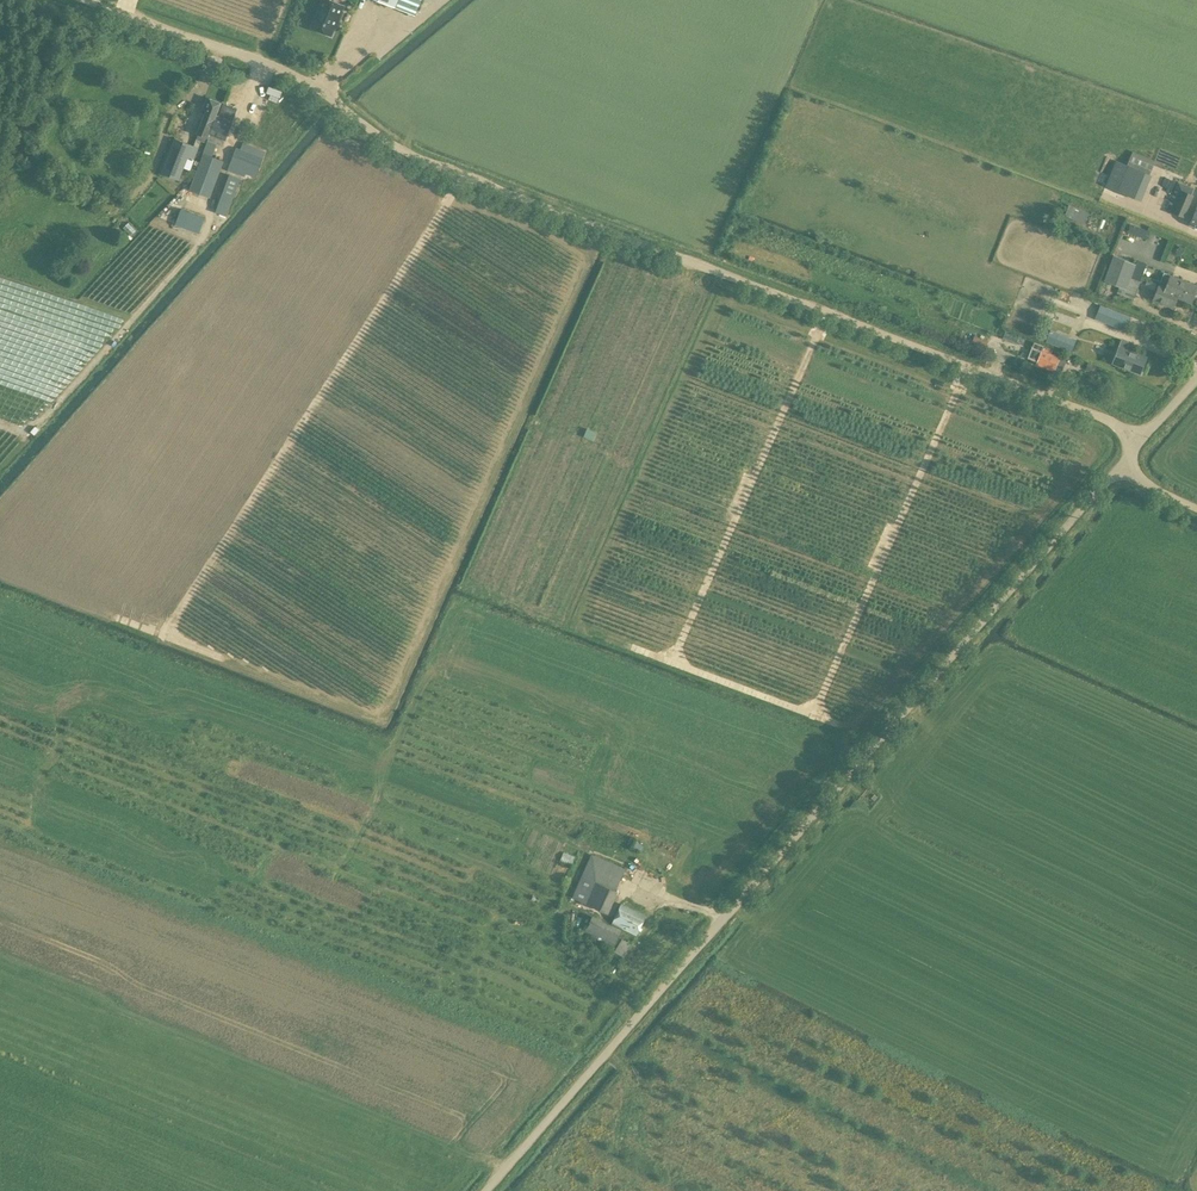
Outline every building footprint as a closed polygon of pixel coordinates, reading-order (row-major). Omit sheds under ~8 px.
[(329,0),(324,0),(312,29),(331,37),(344,6),(329,0)] [(207,143),(217,116),(216,115),(221,103),(207,98),(203,109),(207,111),(198,134),(193,146),(174,138),(174,139),(171,139),(159,170),(161,171),(160,173),(179,181),(185,166),(191,169),(193,160),(201,141),(207,143)] [(207,143),(203,153),(189,191),(210,199),(224,161),(212,157),(217,144),(222,146),(224,140),(225,140),(232,122),(228,120),(233,108),(223,104),(218,116),(217,116),(207,143)] [(245,177),(253,180),(254,177),(256,178),(266,151),(242,142),(240,149),(236,148),(227,170),(245,177)] [(1126,165),(1115,160),(1104,186),(1105,186),(1140,201),(1151,175),(1149,174),(1155,161),(1132,151),(1126,165)] [(227,217),(241,179),(229,175),(215,213),(213,219),(224,223),(226,216),(227,217)] [(1166,210),(1171,212),(1184,217),(1192,195),(1191,194),(1193,188),(1178,182),(1166,210)] [(180,209),(174,225),(199,234),(205,218),(180,209)] [(1147,238),(1151,230),(1131,222),(1128,230),(1147,238)] [(1113,255),(1108,268),(1140,281),(1145,268),(1146,263),(1138,260),(1136,264),(1113,255)] [(1104,281),(1119,287),(1116,293),(1110,291),(1106,300),(1130,309),(1140,281),(1108,268),(1104,281)] [(1173,291),(1171,295),(1177,297),(1191,303),(1196,287),(1196,286),(1170,275),(1166,283),(1160,281),(1159,284),(1158,284),(1173,291)] [(1177,297),(1171,295),(1173,291),(1158,284),(1152,300),(1172,308),(1177,297)] [(1127,325),(1130,316),(1100,305),(1097,313),(1122,323),(1120,328),(1125,330),(1127,325)] [(1054,345),(1063,348),(1068,336),(1059,333),(1054,345)] [(1139,374),(1145,357),(1125,349),(1128,343),(1120,340),(1112,363),(1139,374)] [(1053,371),(1059,357),(1050,353),(1052,349),(1044,346),(1042,350),(1036,364),(1053,371)] [(34,435),(39,430),(35,426),(30,432),(34,435)] [(596,437),(597,431),(588,429),(587,436),(596,437)] [(562,860),(573,864),(576,856),(565,852),(562,860)] [(625,868),(592,854),(572,898),(586,904),(608,914),(618,891),(616,890),(625,868)] [(612,924),(636,935),(646,915),(621,904),(612,924)] [(613,947),(621,930),(593,915),(592,917),(584,913),(582,917),(576,914),(570,925),(584,932),(584,933),(613,947)] [(623,957),(630,943),(622,939),(614,952),(623,957)]
